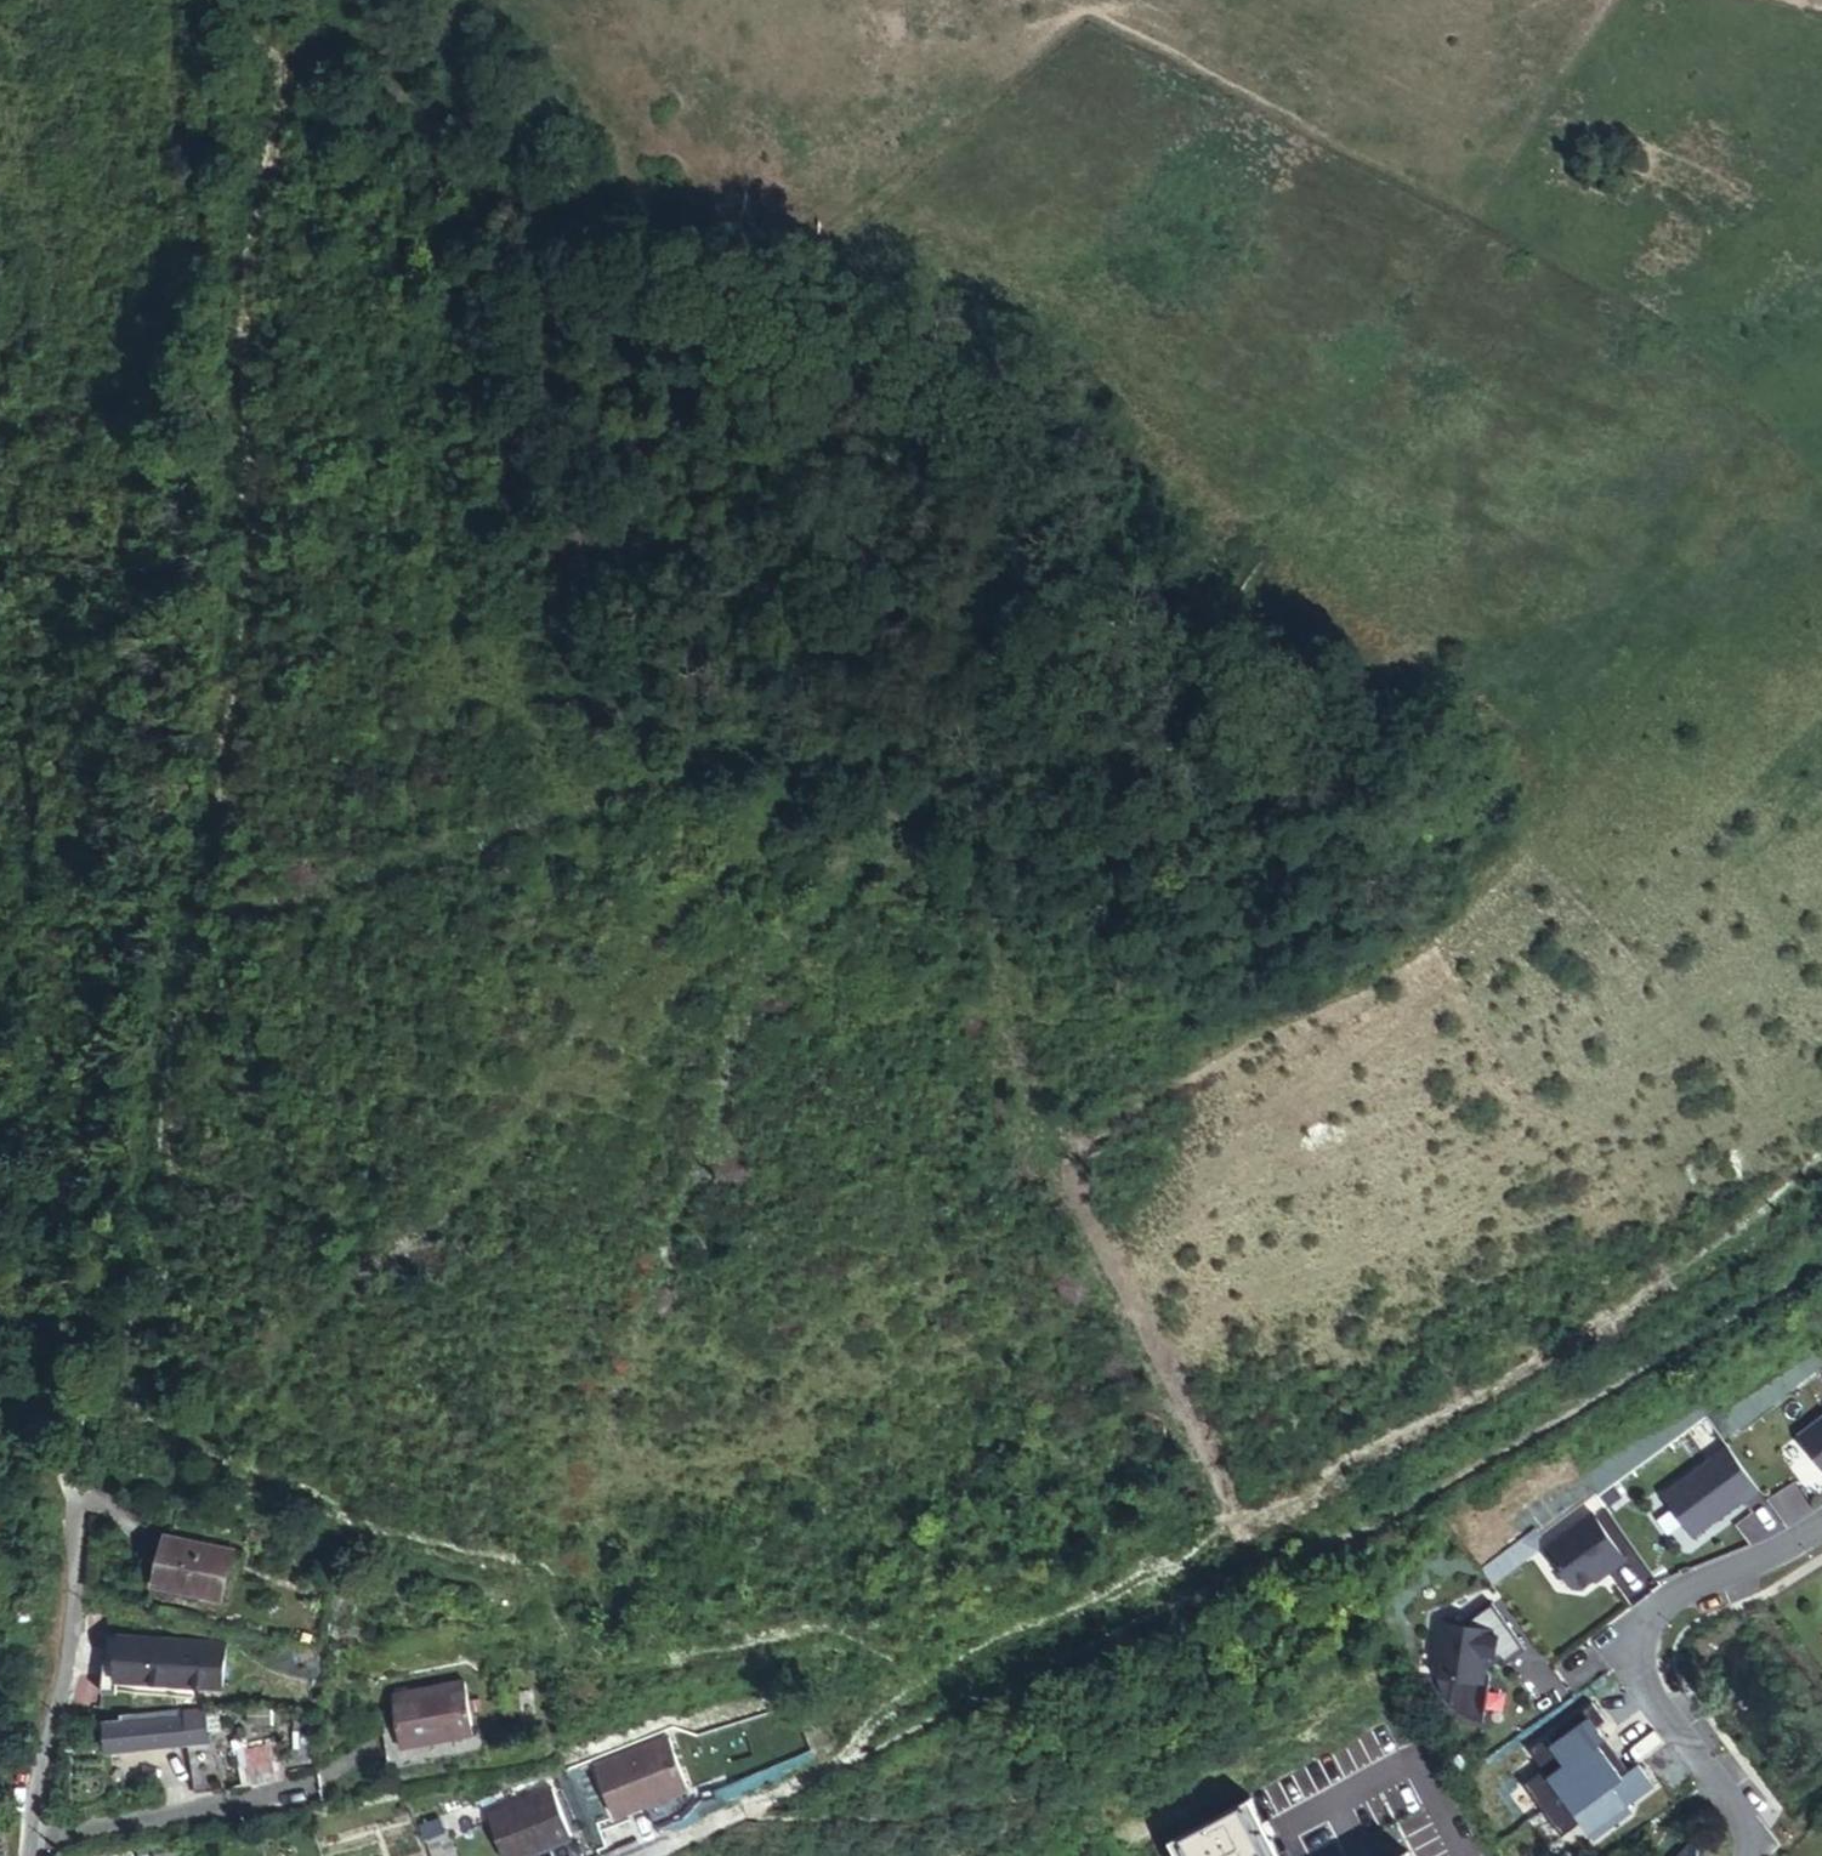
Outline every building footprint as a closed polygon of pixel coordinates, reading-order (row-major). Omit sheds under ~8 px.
[(1797,1443),(1821,1476),(1821,1424),(1797,1443)] [(1759,1496),(1727,1453),(1661,1502),(1692,1543),(1741,1506),(1742,1509),(1759,1496)] [(1622,1565),(1589,1520),(1542,1554),(1570,1592),(1579,1594),(1603,1576),(1605,1578),(1622,1565)] [(220,1552),(161,1535),(148,1581),(207,1597),(220,1552)] [(1504,1669),(1523,1654),(1489,1609),(1461,1630),(1462,1632),(1439,1629),(1432,1681),(1451,1683),(1448,1711),(1463,1724),(1481,1728),(1487,1681),(1483,1675),(1499,1663),(1504,1669)] [(105,1684),(118,1685),(121,1639),(107,1638),(105,1684)] [(118,1685),(225,1690),(228,1645),(121,1639),(118,1685)] [(462,1684),(391,1698),(400,1747),(473,1733),(462,1684)] [(530,1691),(514,1694),(519,1723),(537,1720),(530,1691)] [(1593,1727),(1603,1720),(1589,1702),(1552,1730),(1559,1740),(1550,1746),(1543,1737),(1528,1749),(1542,1768),(1522,1783),(1561,1835),(1580,1821),(1592,1837),(1628,1810),(1624,1804),(1651,1784),(1636,1764),(1627,1771),(1593,1727)] [(108,1755),(187,1749),(187,1746),(184,1725),(183,1720),(105,1726),(108,1755)] [(210,1721),(184,1725),(187,1746),(213,1743),(210,1721)] [(276,1739),(244,1746),(249,1770),(282,1762),(276,1739)] [(689,1791),(668,1741),(596,1772),(618,1823),(689,1791)] [(488,1821),(503,1855),(535,1855),(571,1842),(552,1795),(488,1821)] [(1170,1846),(1175,1855),(1279,1855),(1278,1854),(1271,1841),(1261,1823),(1250,1803),(1170,1846)] [(1270,1819),(1261,1823),(1271,1841),(1279,1836),(1270,1819)] [(269,1833),(262,1834),(265,1846),(272,1845),(269,1833)] [(265,1846),(262,1834),(256,1836),(259,1847),(265,1846)] [(424,1845),(428,1855),(453,1855),(446,1837),(424,1845)]
